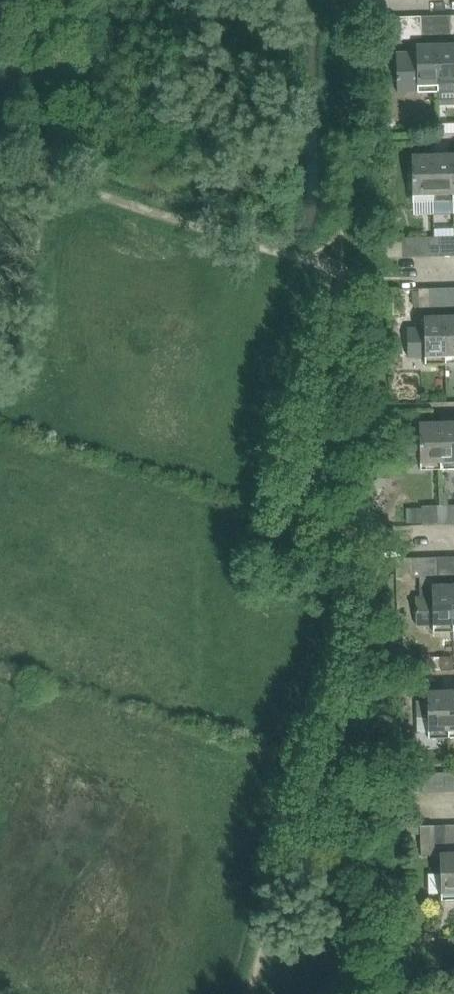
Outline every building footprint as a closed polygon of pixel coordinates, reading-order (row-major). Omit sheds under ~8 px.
[(422,38),(422,16),(396,17),(396,39),(422,38)] [(418,51),(397,52),(399,91),(425,91),(425,84),(439,83),(438,43),(418,44),(418,51)] [(438,43),(439,90),(439,102),(453,102),(453,43),(438,43)] [(440,127),(440,136),(453,136),(453,127),(440,127)] [(453,153),(433,154),(434,201),(453,200),(453,191),(453,153)] [(434,201),(433,154),(413,154),(414,201),(434,201)] [(441,246),(441,236),(430,236),(430,246),(441,246)] [(416,256),(415,237),(403,237),(404,257),(416,256)] [(441,256),(441,246),(430,246),(430,256),(441,256)] [(431,307),(430,288),(420,288),(420,307),(431,307)] [(446,316),(447,355),(447,362),(453,362),(453,315),(446,316)] [(426,328),(408,329),(409,357),(426,356),(426,363),(432,363),(432,355),(447,355),(446,316),(425,316),(426,328)] [(407,423),(407,432),(409,440),(407,441),(408,453),(410,453),(408,461),(408,465),(422,464),(422,461),(437,461),(437,468),(442,468),(441,421),(420,422),(407,423)] [(441,421),(442,468),(453,468),(453,421),(441,421)] [(422,525),(439,524),(439,513),(438,504),(422,505),(422,509),(422,525)] [(448,513),(448,504),(438,504),(439,513),(448,513)] [(407,510),(408,525),(422,525),(422,509),(407,510)] [(449,524),(448,513),(439,513),(439,524),(449,524)] [(438,575),(437,556),(414,557),(411,557),(412,576),(421,576),(422,576),(438,575)] [(437,556),(438,575),(438,583),(453,583),(453,574),(453,556),(437,556)] [(422,576),(422,583),(434,583),(438,583),(438,575),(422,576)] [(418,595),(418,623),(435,623),(435,630),(441,630),(441,623),(453,623),(453,583),(438,583),(434,583),(422,583),(422,595),(418,595)] [(451,736),(449,689),(429,690),(430,716),(417,716),(418,732),(430,732),(430,736),(451,736)] [(431,792),(431,772),(420,773),(420,792),(431,792)] [(445,772),(431,772),(431,792),(445,792),(445,772)] [(445,772),(445,792),(453,791),(453,772),(445,772)] [(446,844),(445,825),(421,825),(421,845),(422,855),(434,855),(434,845),(446,844)] [(440,853),(442,899),(453,899),(453,852),(440,853)]
